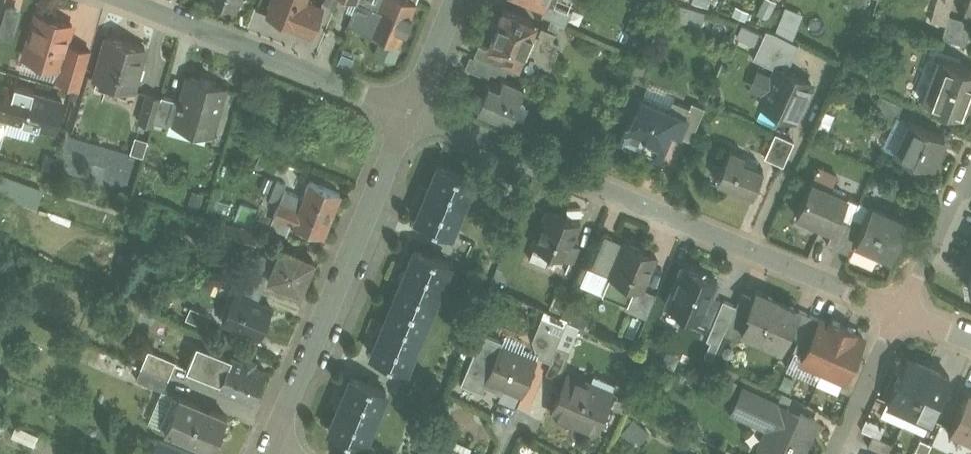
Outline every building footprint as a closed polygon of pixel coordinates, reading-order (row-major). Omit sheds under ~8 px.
[(270,14),(295,24),(294,27),(313,35),(323,7),(306,0),(275,0),(270,14)] [(380,9),(362,2),(353,23),(384,36),(402,43),(408,29),(409,28),(414,15),(414,13),(419,2),(418,1),(415,0),(383,0),(380,9)] [(362,2),(380,9),(383,0),(357,0),(362,2)] [(967,23),(946,20),(948,3),(935,1),(932,19),(945,22),(942,38),(964,42),(967,23)] [(573,10),(555,3),(555,5),(548,2),(543,13),(567,23),(573,10)] [(7,3),(0,28),(0,33),(12,37),(21,8),(7,3)] [(777,23),(795,31),(803,12),(785,4),(777,23)] [(535,23),(505,11),(490,47),(491,47),(505,53),(503,56),(519,63),(524,49),(535,24),(535,23)] [(74,24),(37,13),(25,55),(60,66),(61,66),(68,43),(74,24)] [(556,32),(537,25),(535,24),(524,49),(528,51),(526,56),(530,58),(530,59),(537,62),(538,61),(552,66),(555,58),(556,58),(560,47),(558,47),(560,42),(556,41),(555,40),(554,38),(556,32)] [(740,24),(736,37),(755,42),(759,29),(740,24)] [(800,43),(775,31),(767,29),(754,57),(777,68),(778,66),(787,71),(800,43)] [(145,46),(109,36),(97,79),(133,89),(145,46)] [(402,43),(384,36),(378,52),(381,57),(391,61),(396,60),(403,43),(402,43)] [(92,50),(68,43),(61,66),(60,66),(57,77),(82,84),(92,50)] [(505,53),(491,47),(490,51),(478,45),(474,54),(515,72),(519,63),(503,56),(505,53)] [(356,53),(344,49),(338,65),(350,69),(356,53)] [(939,55),(938,56),(944,58),(929,99),(923,97),(923,99),(964,113),(970,94),(970,67),(939,55)] [(22,58),(19,68),(48,77),(51,67),(22,58)] [(787,71),(778,66),(777,68),(761,103),(796,119),(813,82),(787,71)] [(223,86),(190,77),(183,101),(178,100),(178,101),(175,100),(171,116),(210,128),(208,134),(210,135),(223,86)] [(504,80),(500,89),(489,85),(479,109),(511,122),(525,89),(504,80)] [(33,92),(34,88),(15,83),(14,87),(7,85),(0,108),(0,114),(55,129),(63,100),(33,92)] [(149,93),(140,122),(153,126),(155,122),(162,97),(149,93)] [(162,97),(155,122),(168,125),(171,116),(175,100),(162,96),(162,97)] [(670,108),(640,96),(622,141),(625,142),(626,145),(636,149),(638,148),(660,157),(671,129),(681,133),(680,132),(693,104),(692,104),(674,97),(670,108)] [(904,106),(882,96),(874,114),(895,124),(904,106)] [(693,104),(680,132),(681,133),(692,138),(707,103),(694,98),(692,104),(693,104)] [(945,136),(910,120),(902,138),(904,139),(898,153),(931,168),(945,136)] [(765,156),(784,163),(793,139),(774,132),(765,156)] [(120,182),(128,151),(67,134),(59,163),(92,172),(91,174),(120,182)] [(148,141),(135,137),(130,152),(144,156),(148,141)] [(745,154),(730,147),(722,167),(727,169),(722,182),(753,194),(763,168),(743,160),(745,154)] [(474,179),(439,165),(418,217),(452,232),(474,179)] [(3,174),(0,181),(0,193),(38,207),(44,189),(3,174)] [(278,180),(270,200),(280,203),(285,189),(288,184),(278,180)] [(342,193),(311,180),(304,197),(285,189),(280,203),(275,215),(325,235),(326,233),(325,232),(340,195),(341,196),(342,193)] [(849,196),(812,180),(797,214),(834,230),(840,215),(849,196)] [(908,220),(872,205),(866,219),(856,240),(858,241),(858,239),(882,250),(881,251),(883,252),(892,256),(908,220)] [(579,222),(550,210),(536,245),(552,251),(573,259),(579,245),(571,242),(579,222)] [(851,220),(839,247),(851,253),(854,245),(856,240),(866,219),(854,214),(851,220)] [(834,230),(828,242),(839,247),(851,220),(840,215),(834,230)] [(258,230),(223,220),(219,236),(253,245),(258,230)] [(625,246),(608,239),(596,269),(613,276),(625,246)] [(882,250),(858,239),(858,241),(856,240),(854,245),(881,256),(883,252),(881,251),(882,250)] [(656,254),(626,242),(625,246),(613,276),(635,285),(642,288),(656,254)] [(552,251),(536,245),(530,258),(546,265),(552,251)] [(314,260),(283,247),(278,259),(271,277),(302,289),(314,260)] [(417,247),(373,354),(407,368),(451,261),(417,247)] [(278,259),(260,252),(254,269),(269,275),(269,276),(271,277),(278,259)] [(719,280),(683,265),(683,266),(684,266),(669,302),(668,302),(667,303),(669,304),(687,311),(685,316),(706,325),(708,320),(710,321),(710,320),(709,319),(719,296),(712,294),(718,281),(719,280)] [(589,266),(582,283),(628,302),(635,285),(613,276),(596,269),(589,266)] [(263,289),(234,279),(229,291),(235,293),(235,292),(259,301),(263,289)] [(625,309),(647,317),(656,293),(642,288),(635,285),(628,302),(625,309)] [(769,293),(758,289),(754,296),(741,326),(745,328),(782,344),(780,347),(782,347),(789,331),(800,308),(800,307),(798,307),(768,294),(769,293)] [(259,301),(235,292),(235,293),(225,318),(262,333),(272,306),(259,301)] [(737,304),(725,333),(740,339),(745,328),(741,326),(754,296),(743,292),(737,304)] [(725,299),(719,313),(708,338),(720,344),(725,333),(737,304),(725,299)] [(687,311),(669,304),(663,317),(682,325),(685,316),(687,311)] [(800,307),(800,308),(789,331),(800,336),(810,313),(800,307)] [(800,336),(794,349),(805,354),(821,318),(810,313),(800,336)] [(831,321),(821,317),(805,354),(803,360),(824,369),(844,325),(832,319),(831,321)] [(550,326),(540,321),(533,339),(539,355),(552,361),(566,325),(553,320),(550,326)] [(552,361),(547,373),(560,378),(581,326),(568,320),(566,325),(552,361)] [(844,325),(824,369),(845,378),(846,379),(856,356),(865,336),(855,332),(856,330),(844,325)] [(505,382),(488,375),(500,347),(503,341),(482,332),(462,382),(482,391),(484,385),(501,392),(505,382)] [(228,359),(195,346),(187,366),(220,379),(228,359)] [(536,361),(500,347),(488,375),(505,382),(524,390),(536,361)] [(176,360),(149,349),(142,366),(169,377),(176,360)] [(243,359),(231,354),(220,379),(218,384),(254,399),(266,369),(253,363),(243,359)] [(255,358),(245,354),(243,359),(253,363),(255,358)] [(856,356),(846,379),(845,378),(841,388),(852,393),(867,360),(856,356)] [(908,356),(888,399),(909,408),(929,365),(908,356)] [(951,375),(929,365),(909,408),(931,418),(951,375)] [(169,377),(142,366),(137,378),(164,389),(169,377)] [(613,392),(567,373),(552,410),(598,429),(613,392)] [(388,391),(353,377),(331,430),(366,444),(388,391)] [(744,389),(734,411),(770,427),(762,446),(769,449),(768,450),(778,453),(802,453),(818,420),(781,403),(780,405),(744,389)] [(158,390),(151,421),(167,425),(174,394),(158,390)] [(968,391),(953,425),(970,433),(970,393),(968,391)] [(227,414),(179,395),(166,428),(214,447),(227,414)] [(647,433),(633,419),(620,432),(635,446),(647,433)] [(442,435),(438,446),(437,446),(437,447),(434,453),(469,453),(471,449),(442,435)] [(160,439),(154,453),(193,453),(193,452),(160,439)] [(921,439),(914,453),(928,453),(933,444),(921,439)] [(768,450),(769,449),(762,446),(758,453),(778,453),(768,450)]
